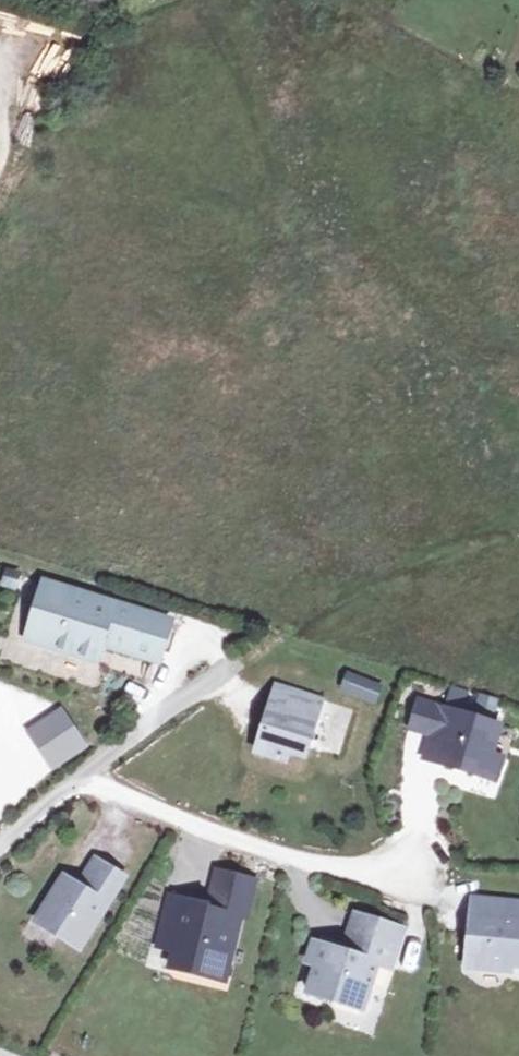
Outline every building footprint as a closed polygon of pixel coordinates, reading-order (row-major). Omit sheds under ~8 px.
[(41,586),(22,645),(83,666),(90,642),(155,661),(167,623),(41,586)] [(344,670),(336,691),(374,705),(382,685),(344,670)] [(325,705),(280,692),(261,759),(290,767),(292,758),(309,763),(325,705)] [(442,763),(476,775),(498,782),(505,761),(493,757),(503,729),(439,708),(423,702),(415,728),(434,735),(426,758),(442,763)] [(54,714),(24,735),(47,770),(78,750),(54,714)] [(120,872),(90,854),(74,881),(59,872),(33,915),(78,942),(120,872)] [(252,892),(234,887),(214,883),(208,908),(215,910),(213,923),(202,920),(203,917),(167,909),(155,960),(172,963),(170,977),(208,986),(210,975),(225,979),(237,928),(243,929),(251,895),(252,892)] [(470,903),(470,924),(476,924),(476,935),(469,935),(468,973),(506,974),(513,968),(518,968),(518,905),(470,903)] [(403,931),(355,919),(351,935),(345,957),(336,955),(337,949),(321,945),(320,951),(315,949),(310,971),(319,973),(312,1001),(340,1008),(342,1001),(369,1008),(380,967),(393,970),(399,947),(403,931)]
